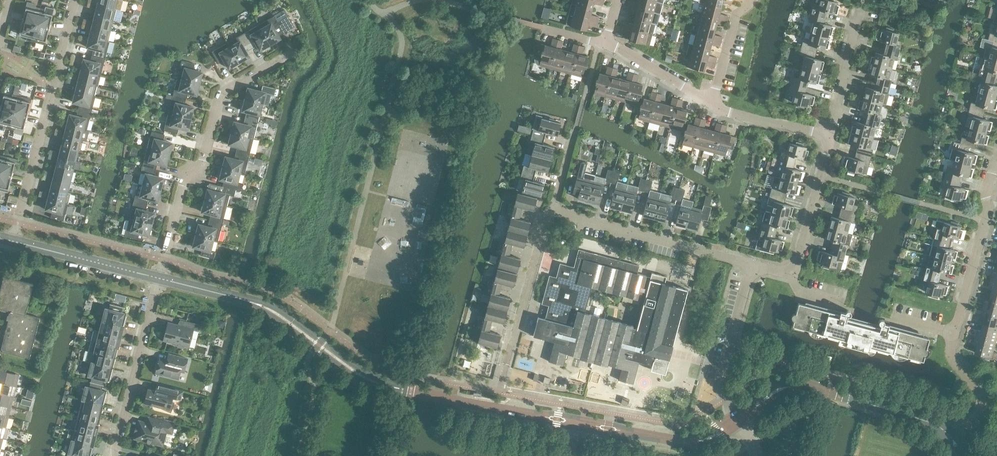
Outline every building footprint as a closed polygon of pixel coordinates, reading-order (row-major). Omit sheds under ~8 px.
[(119,0),(99,0),(98,5),(116,10),(119,0)] [(603,1),(600,0),(577,0),(575,4),(592,9),(594,4),(602,6),(603,1)] [(649,0),(639,0),(639,3),(630,1),(629,6),(660,14),(663,4),(649,0)] [(732,0),(699,0),(698,2),(704,3),(721,8),(722,2),(731,5),(732,0)] [(810,14),(823,17),(824,11),(837,15),(839,5),(836,5),(837,2),(833,1),(833,0),(814,0),(810,14)] [(920,5),(934,10),(938,0),(922,0),(920,5)] [(36,25),(40,8),(36,7),(36,4),(28,2),(23,21),(36,25)] [(591,15),(592,9),(575,4),(571,3),(569,14),(598,22),(599,17),(591,15)] [(719,14),(721,8),(704,3),(701,14),(726,21),(728,16),(719,14)] [(116,10),(98,5),(95,15),(114,20),(116,10)] [(660,14),(629,6),(628,11),(636,13),(634,18),(655,24),(657,25),(660,14)] [(45,9),(40,8),(36,25),(50,28),(54,9),(46,7),(45,9)] [(596,27),(598,22),(569,14),(566,25),(586,30),(588,24),(596,27)] [(725,26),(726,21),(701,14),(698,24),(715,29),(717,23),(725,26)] [(821,23),(823,17),(810,14),(808,20),(813,22),(811,33),(828,37),(828,35),(831,36),(834,27),(821,23)] [(114,20),(95,15),(93,26),(111,30),(114,20)] [(278,33),(283,30),(293,25),(288,16),(278,21),(274,16),(259,25),(270,44),(280,38),(278,33)] [(655,24),(634,18),(633,24),(625,22),(623,27),(652,34),(655,24)] [(32,41),(36,25),(23,21),(19,35),(27,37),(27,40),(32,41)] [(714,34),(715,29),(698,24),(696,35),(721,42),(722,37),(714,34)] [(45,44),(50,28),(36,25),(32,41),(45,44)] [(270,44),(259,25),(243,34),(250,45),(252,48),(257,45),(260,50),(270,44)] [(111,30),(93,26),(90,36),(108,41),(109,40),(111,30)] [(652,34),(623,27),(622,31),(630,34),(629,40),(649,45),(652,34)] [(888,43),(886,49),(899,52),(902,42),(897,40),(899,34),(892,32),(893,29),(886,27),(885,30),(881,29),(881,31),(878,30),(876,40),(888,43)] [(671,35),(670,39),(678,41),(681,31),(673,29),(671,35)] [(996,34),(990,33),(989,39),(996,42),(996,29),(996,34)] [(827,39),(828,37),(811,33),(809,39),(804,38),(801,49),(813,52),(815,46),(827,49),(830,40),(827,39)] [(252,48),(250,45),(243,34),(228,42),(239,62),(249,56),(246,51),(252,48)] [(720,47),(721,42),(696,35),(693,45),(710,50),(711,44),(720,47)] [(108,41),(90,36),(87,47),(94,49),(92,55),(105,58),(110,41),(109,40),(108,41)] [(550,68),(558,40),(553,38),(551,47),(539,43),(535,58),(535,60),(535,62),(536,63),(538,65),(539,65),(550,68)] [(989,39),(983,38),(981,47),(985,48),(986,49),(984,57),(996,60),(996,42),(989,39)] [(561,71),(566,51),(561,49),(563,41),(558,40),(550,68),(561,71)] [(229,68),(239,62),(228,42),(227,43),(230,47),(220,52),(218,48),(212,51),(219,63),(224,60),(229,68)] [(571,74),(579,45),(574,44),(572,52),(566,51),(561,71),(571,74)] [(708,55),(710,50),(693,45),(689,44),(686,55),(690,56),(715,63),(717,58),(708,55)] [(582,77),(587,57),(581,55),(584,47),(579,45),(571,74),(582,77)] [(812,58),(813,52),(801,49),(799,55),(804,57),(801,67),(818,72),(819,70),(822,71),(824,61),(812,58)] [(897,59),(899,52),(886,49),(885,54),(875,52),(874,56),(871,55),(869,63),(891,69),(894,58),(897,59)] [(101,75),(105,58),(92,55),(91,61),(84,59),(81,70),(101,75)] [(714,67),(715,63),(690,56),(687,67),(704,71),(705,65),(714,67)] [(984,57),(979,74),(996,79),(996,74),(996,60),(984,57)] [(182,60),(178,78),(200,83),(203,72),(194,70),(195,64),(182,60)] [(891,69),(869,63),(867,70),(870,71),(869,75),(879,78),(877,84),(890,87),(891,81),(889,80),(891,69)] [(605,97),(613,68),(608,67),(606,75),(599,73),(594,94),(605,97)] [(818,74),(818,72),(801,67),(799,74),(794,73),(791,83),(804,87),(805,81),(818,84),(821,75),(818,74)] [(615,99),(621,79),(615,78),(618,69),(613,68),(605,97),(615,99)] [(98,86),(101,75),(81,70),(78,81),(97,85),(98,86)] [(626,102),(634,73),(629,72),(626,81),(621,79),(615,99),(626,102)] [(638,75),(634,73),(626,102),(637,105),(642,85),(636,83),(638,75)] [(996,79),(979,74),(978,81),(983,82),(980,93),(996,97),(996,85),(994,85),(996,79)] [(197,95),(200,83),(178,78),(173,95),(186,99),(188,93),(197,95)] [(97,85),(78,81),(76,91),(94,96),(95,95),(97,85)] [(802,93),(804,87),(791,83),(788,94),(794,96),(792,102),(798,104),(797,107),(804,109),(805,106),(809,107),(809,105),(812,105),(815,96),(802,93)] [(888,94),(890,87),(877,84),(876,90),(866,87),(863,99),(882,104),(886,105),(889,94),(888,94)] [(248,88),(245,99),(263,104),(265,93),(274,95),(276,88),(263,85),(261,91),(248,88)] [(96,96),(95,95),(94,96),(76,91),(73,102),(80,104),(78,110),(91,113),(96,96)] [(649,122),(657,93),(656,93),(652,92),(650,100),(644,99),(638,119),(649,122)] [(186,99),(173,95),(165,93),(164,97),(172,99),(169,113),(191,118),(194,107),(185,105),(186,99)] [(659,125),(665,104),(659,103),(662,94),(657,93),(649,122),(659,125)] [(996,97),(980,93),(977,104),(972,102),(970,109),(982,112),(984,106),(996,110),(996,108),(996,100),(996,97)] [(14,112),(18,96),(13,94),(12,97),(4,95),(0,109),(14,112)] [(23,97),(18,96),(14,112),(27,115),(31,102),(23,100),(23,97)] [(670,128),(678,99),(673,97),(670,106),(665,104),(659,125),(670,128)] [(258,121),(263,104),(245,99),(242,111),(247,112),(245,118),(258,121)] [(683,100),(678,99),(670,128),(681,130),(686,110),(680,109),(683,100)] [(879,115),(882,104),(863,99),(862,101),(859,100),(857,109),(869,113),(868,118),(868,119),(880,122),(882,115),(879,115)] [(14,112),(0,109),(0,110),(0,129),(4,130),(5,127),(10,128),(14,112)] [(981,118),(982,112),(970,109),(968,116),(973,117),(970,128),(987,132),(988,130),(991,131),(993,122),(981,118)] [(87,130),(91,113),(78,110),(77,116),(70,114),(67,125),(87,130)] [(22,135),(27,115),(14,112),(10,128),(15,130),(14,132),(22,135)] [(188,130),(191,118),(169,113),(164,130),(177,133),(179,127),(188,130)] [(561,123),(555,121),(555,120),(549,119),(549,120),(541,118),(542,116),(536,115),(532,129),(533,129),(532,135),(544,138),(546,133),(557,136),(561,123)] [(693,147),(701,119),(696,117),(694,126),(688,124),(682,144),(693,147)] [(873,139),(876,128),(879,129),(880,122),(868,119),(868,118),(865,117),(863,124),(857,122),(855,126),(852,126),(851,133),(873,139)] [(254,138),(258,121),(245,118),(243,124),(235,121),(232,133),(254,138)] [(704,150),(709,130),(704,128),(706,120),(701,119),(693,147),(704,150)] [(714,153),(722,124),(717,123),(715,131),(709,130),(704,150),(714,153)] [(727,125),(722,124),(714,153),(725,156),(727,148),(733,150),(736,137),(724,134),(727,125)] [(89,131),(87,130),(67,125),(65,136),(83,140),(87,141),(89,131)] [(987,134),(987,132),(970,128),(968,138),(962,137),(961,143),(961,144),(967,146),(971,147),(973,148),(975,141),(987,144),(990,135),(987,134)] [(152,131),(147,149),(169,154),(172,143),(163,141),(165,135),(152,131)] [(65,136),(62,135),(55,133),(54,137),(63,140),(62,146),(78,150),(81,151),(83,140),(65,136)] [(254,138),(232,133),(229,144),(238,147),(236,153),(249,156),(254,138)] [(851,133),(848,144),(860,147),(859,153),(871,157),(873,150),(870,149),(873,139),(851,133)] [(543,144),(544,138),(532,135),(530,142),(535,143),(532,155),(551,160),(554,147),(543,144)] [(663,137),(659,150),(663,153),(667,138),(663,137)] [(795,145),(790,143),(789,143),(787,150),(782,148),(779,159),(792,162),(793,156),(806,160),(809,151),(806,150),(806,148),(802,147),(803,144),(796,142),(795,145)] [(969,152),(971,147),(967,146),(961,144),(961,143),(955,142),(950,160),(955,161),(972,165),(973,163),(976,164),(978,155),(969,152)] [(78,150),(62,146),(59,157),(76,161),(78,150)] [(166,166),(169,154),(147,149),(143,166),(156,169),(158,163),(166,166)] [(245,173),(249,156),(236,153),(235,159),(226,156),(223,168),(240,172),(245,173)] [(866,174),(871,157),(859,153),(857,159),(844,156),(842,165),(845,166),(844,168),(848,169),(847,172),(854,174),(855,171),(866,174)] [(548,172),(551,160),(532,155),(528,166),(524,165),(522,172),(534,175),(536,169),(548,172)] [(3,156),(0,168),(0,172),(12,176),(17,159),(3,156)] [(76,161),(59,157),(57,167),(73,171),(76,161)] [(790,168),(792,162),(779,159),(776,170),(782,171),(780,178),(797,182),(797,180),(800,181),(803,172),(790,168)] [(972,168),(972,165),(955,161),(954,167),(948,166),(945,177),(958,180),(960,174),(972,178),(975,168),(972,168)] [(588,201),(595,176),(584,173),(587,164),(581,163),(573,193),(574,193),(574,192),(579,193),(578,198),(577,198),(577,199),(588,201)] [(154,176),(156,169),(143,166),(139,183),(143,184),(143,185),(161,189),(163,178),(154,176)] [(73,171),(57,167),(54,178),(70,182),(73,171)] [(237,183),(240,172),(223,168),(220,179),(224,180),(223,186),(236,190),(240,191),(241,188),(242,184),(237,183)] [(605,181),(611,183),(614,171),(608,170),(606,178),(595,176),(588,201),(600,204),(599,204),(605,181)] [(621,210),(628,184),(617,181),(620,173),(614,171),(611,183),(616,184),(610,207),(621,210)] [(12,176),(0,172),(0,190),(1,187),(9,189),(12,176)] [(533,181),(534,175),(522,172),(520,178),(525,179),(522,192),(541,197),(545,184),(533,181)] [(125,174),(124,180),(132,182),(133,176),(125,174)] [(797,182),(780,178),(775,176),(772,187),(770,194),(782,197),(784,191),(797,195),(799,185),(796,185),(797,182)] [(961,181),(958,180),(945,177),(942,188),(948,189),(945,199),(958,202),(959,199),(963,200),(963,198),(966,199),(969,190),(960,187),(961,181)] [(70,182),(54,178),(51,188),(68,192),(70,182)] [(638,190),(643,191),(646,180),(641,178),(638,187),(628,184),(621,210),(632,213),(632,212),(638,190)] [(654,219),(660,193),(650,190),(652,181),(646,180),(643,191),(649,193),(643,215),(643,216),(654,219)] [(158,201),(161,189),(143,185),(143,184),(139,183),(134,201),(147,204),(149,198),(158,201)] [(236,190),(223,186),(219,185),(217,191),(208,189),(205,200),(227,206),(230,195),(234,196),(236,190)] [(665,221),(670,201),(670,198),(676,200),(679,188),(673,187),(671,196),(660,193),(654,219),(665,222),(665,221)] [(71,193),(68,192),(51,188),(49,198),(68,203),(71,193)] [(685,190),(679,188),(676,200),(682,202),(685,190)] [(844,207),(842,213),(855,217),(858,206),(853,204),(854,198),(848,196),(849,193),(842,191),(841,194),(837,193),(837,195),(834,195),(831,204),(844,207)] [(517,272),(521,259),(509,256),(512,244),(524,247),(530,222),(519,219),(522,208),(533,211),(537,198),(517,193),(514,205),(510,204),(506,217),(511,218),(505,241),(500,240),(496,253),(501,254),(498,266),(517,272)] [(781,203),(782,197),(770,194),(767,205),(772,206),(770,213),(787,217),(788,215),(791,216),(793,207),(781,203)] [(697,230),(700,219),(708,221),(711,207),(709,207),(712,197),(706,196),(702,210),(692,207),(686,227),(698,230),(697,230)] [(68,203),(49,198),(46,209),(52,211),(51,217),(64,221),(68,203)] [(224,220),(227,206),(205,200),(202,212),(211,214),(209,220),(223,223),(224,220)] [(146,210),(147,204),(134,201),(130,218),(152,224),(155,213),(146,210)] [(686,227),(692,207),(681,204),(676,224),(675,224),(686,227)] [(787,217),(770,213),(765,211),(761,229),(773,232),(775,226),(787,229),(790,220),(787,219),(787,217)] [(918,212),(916,218),(927,221),(929,215),(918,212)] [(853,223),(855,217),(842,213),(841,219),(831,217),(828,228),(847,233),(850,222),(853,223)] [(149,235),(152,224),(130,218),(125,236),(142,240),(143,234),(149,235)] [(218,241),(223,223),(209,220),(208,226),(199,224),(196,235),(214,240),(213,240),(218,241)] [(938,228),(935,238),(951,243),(952,237),(962,239),(964,230),(961,229),(962,227),(958,226),(959,223),(952,221),(951,224),(937,220),(935,227),(938,228)] [(852,235),(847,233),(828,228),(825,239),(835,242),(833,248),(846,251),(847,245),(849,245),(852,235)] [(771,238),(773,232),(761,229),(755,249),(773,254),(774,251),(778,252),(779,250),(782,251),(784,241),(771,238)] [(211,251),(213,240),(214,240),(196,235),(193,247),(202,249),(201,255),(214,258),(215,252),(211,251)] [(949,248),(951,243),(935,238),(930,256),(953,262),(953,259),(956,260),(959,251),(949,248)] [(840,272),(846,251),(833,248),(831,254),(819,251),(816,260),(819,261),(819,263),(822,264),(822,267),(840,272)] [(549,275),(542,304),(549,306),(545,319),(538,317),(533,336),(554,342),(549,361),(563,365),(566,356),(579,359),(579,361),(593,365),(607,368),(608,367),(621,370),(618,380),(633,384),(639,361),(652,365),(651,370),(665,374),(670,357),(663,355),(664,351),(665,346),(672,348),(674,339),(675,339),(682,311),(688,290),(665,284),(667,277),(652,273),(651,277),(648,287),(644,286),(647,276),(637,273),(639,266),(597,254),(579,249),(574,267),(560,263),(556,277),(549,275)] [(952,264),(953,262),(930,256),(926,273),(938,276),(939,273),(942,274),(943,271),(952,274),(955,265),(952,264)] [(507,311),(510,298),(499,295),(502,284),(513,287),(517,274),(497,269),(494,281),(489,280),(486,293),(490,294),(487,306),(507,311)] [(937,282),(938,276),(926,273),(923,284),(928,285),(926,292),(932,294),(931,296),(939,298),(939,295),(943,296),(944,294),(947,295),(949,286),(937,282)] [(33,354),(50,288),(0,275),(0,346),(33,354)] [(984,308),(996,311),(996,296),(991,294),(990,302),(986,301),(984,308)] [(474,303),(473,308),(486,311),(487,306),(474,303)] [(879,324),(880,325),(847,316),(849,316),(850,315),(851,314),(851,312),(850,311),(849,310),(847,311),(846,311),(845,313),(840,312),(839,314),(798,303),(796,313),(794,313),(793,314),(792,314),(792,315),(791,317),(791,318),(792,319),(792,320),(793,321),(792,326),(923,361),(924,356),(926,356),(927,355),(928,355),(928,354),(929,352),(929,351),(928,350),(927,349),(926,348),(929,338),(888,327),(889,324),(884,323),(884,321),(883,320),(882,319),(880,319),(879,320),(878,321),(878,323),(879,324)] [(106,308),(103,321),(124,326),(127,314),(122,312),(123,307),(111,304),(110,309),(106,308)] [(504,323),(507,311),(487,306),(484,318),(480,316),(478,323),(490,326),(492,320),(504,323)] [(984,308),(982,315),(986,316),(984,323),(996,327),(996,311),(984,308)] [(121,337),(124,326),(103,321),(100,332),(121,337)] [(189,346),(193,330),(198,331),(199,324),(186,321),(184,327),(169,323),(164,340),(189,346)] [(489,332),(490,326),(478,323),(476,329),(475,328),(472,341),(497,348),(500,335),(489,332)] [(984,323),(982,331),(978,330),(976,337),(996,342),(996,327),(984,323)] [(118,347),(121,337),(100,332),(94,330),(92,341),(118,347)] [(996,342),(976,337),(974,344),(978,345),(976,353),(991,357),(991,358),(996,360),(996,353),(994,352),(996,342)] [(116,358),(118,347),(92,341),(89,351),(116,358)] [(113,368),(116,358),(89,351),(86,362),(92,363),(113,368)] [(185,367),(188,358),(169,354),(167,360),(160,358),(156,373),(179,379),(182,366),(185,367)] [(110,381),(113,368),(92,363),(89,376),(93,377),(91,382),(103,385),(105,380),(110,381)] [(16,385),(19,375),(0,370),(0,381),(16,385)] [(0,381),(0,393),(14,396),(16,385),(0,381)] [(102,390),(103,385),(91,382),(90,387),(86,386),(83,399),(104,404),(107,392),(102,390)] [(182,399),(184,391),(157,384),(161,385),(160,391),(148,388),(144,403),(164,408),(171,412),(175,402),(173,401),(174,397),(182,399)] [(28,389),(26,397),(32,398),(34,390),(28,389)] [(14,396),(0,393),(0,404),(11,407),(14,396)] [(101,415),(104,404),(83,399),(80,410),(101,415)] [(0,404),(0,415),(8,417),(11,407),(0,404)] [(99,425),(101,415),(80,410),(78,420),(99,425)] [(8,417),(0,415),(0,426),(6,428),(8,417)] [(147,423),(140,421),(138,426),(137,426),(136,427),(138,428),(137,432),(135,431),(135,432),(137,433),(135,438),(147,441),(148,442),(148,443),(149,443),(150,444),(151,443),(152,443),(152,442),(163,445),(166,431),(172,432),(175,423),(144,415),(143,416),(149,418),(147,423)] [(96,436),(99,425),(78,420),(75,430),(96,436)] [(96,436),(75,430),(70,429),(68,440),(72,441),(93,446),(96,436)] [(93,446),(72,441),(69,454),(73,455),(72,455),(91,455),(93,446)]
